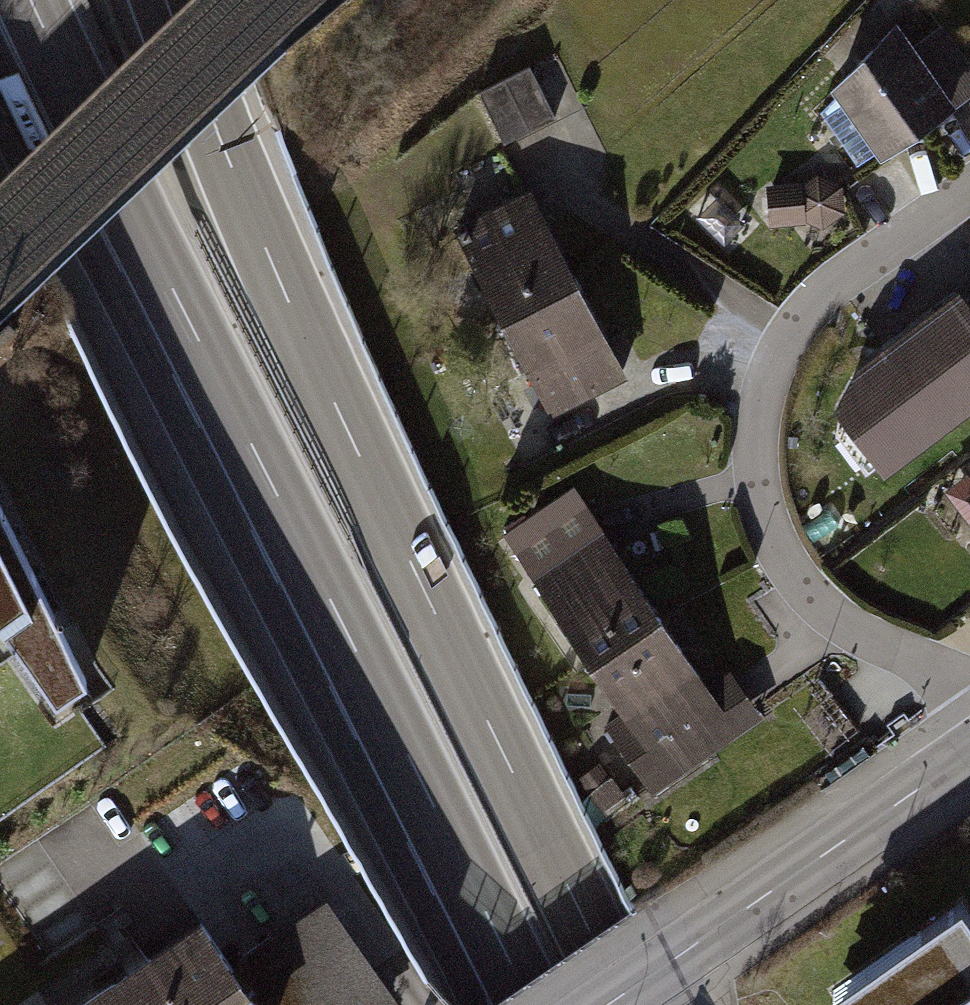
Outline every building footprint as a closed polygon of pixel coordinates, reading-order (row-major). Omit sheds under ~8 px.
[(835,88),(839,94),(821,113),(857,163),(880,149),(884,153),(969,92),(969,68),(941,29),(910,49),(894,26),(835,88)] [(517,64),(463,91),(492,148),(545,121),(517,64)] [(799,185),(769,187),(772,224),(802,221),(799,185)] [(521,187),(441,227),(490,321),(567,281),(521,187)] [(567,281),(490,321),(539,415),(616,375),(567,281)] [(825,410),(874,475),(969,401),(969,316),(950,292),(846,364),(825,410)] [(559,478),(487,526),(614,715),(599,725),(641,789),(750,716),(721,672),(702,685),(692,669),(707,658),(670,603),(652,615),(559,478)] [(954,497),(969,517),(969,485),(954,497)] [(54,696),(85,674),(0,503),(0,614),(54,696)] [(233,963),(262,1004),(402,1004),(403,1004),(329,897),(233,963)] [(960,901),(833,989),(844,1004),(969,1004),(969,915),(960,901)] [(233,963),(203,919),(78,1004),(262,1004),(233,963)]
